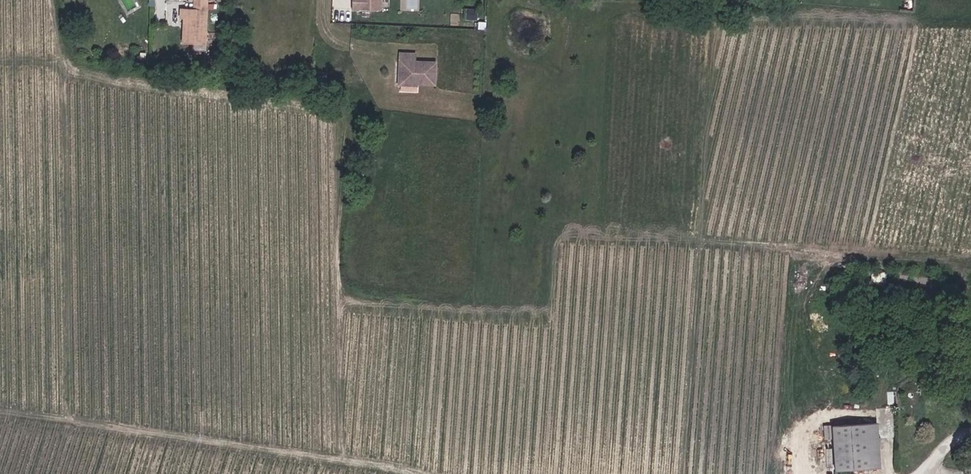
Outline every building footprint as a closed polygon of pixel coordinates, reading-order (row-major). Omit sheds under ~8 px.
[(211,0),(199,0),(198,10),(210,10),(211,0)] [(384,0),(357,0),(356,8),(384,9),(384,0)] [(207,44),(210,10),(198,10),(184,9),(183,17),(187,17),(186,25),(188,25),(188,30),(186,30),(185,42),(207,44)] [(425,84),(427,62),(406,61),(406,54),(392,53),(391,61),(393,61),(392,82),(408,83),(425,84)] [(408,91),(408,83),(392,82),(392,90),(408,91)] [(883,422),(839,426),(843,471),(877,468),(875,439),(884,438),(883,422)] [(834,438),(833,424),(824,425),(825,439),(834,438)]
